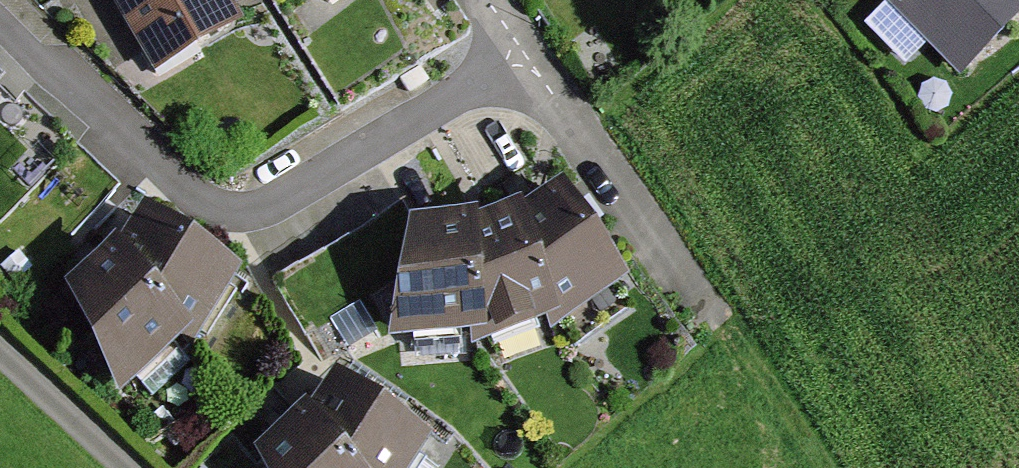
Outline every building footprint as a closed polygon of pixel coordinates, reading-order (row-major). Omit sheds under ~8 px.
[(161,80),(245,30),(227,0),(114,0),(161,80)] [(960,78),(1018,18),(1018,0),(880,0),(960,78)] [(563,193),(521,217),(559,317),(620,280),(563,193)] [(485,337),(559,317),(521,217),(475,227),(485,337)] [(114,254),(183,337),(193,348),(240,278),(146,219),(114,254)] [(396,341),(485,337),(475,227),(415,229),(396,341)] [(122,395),(183,337),(114,254),(70,293),(122,395)] [(398,311),(400,263),(375,261),(375,257),(315,254),(313,307),(398,311)] [(304,423),(343,467),(410,467),(427,442),(335,383),(304,423)] [(304,423),(261,460),(265,467),(343,467),(304,423)]
